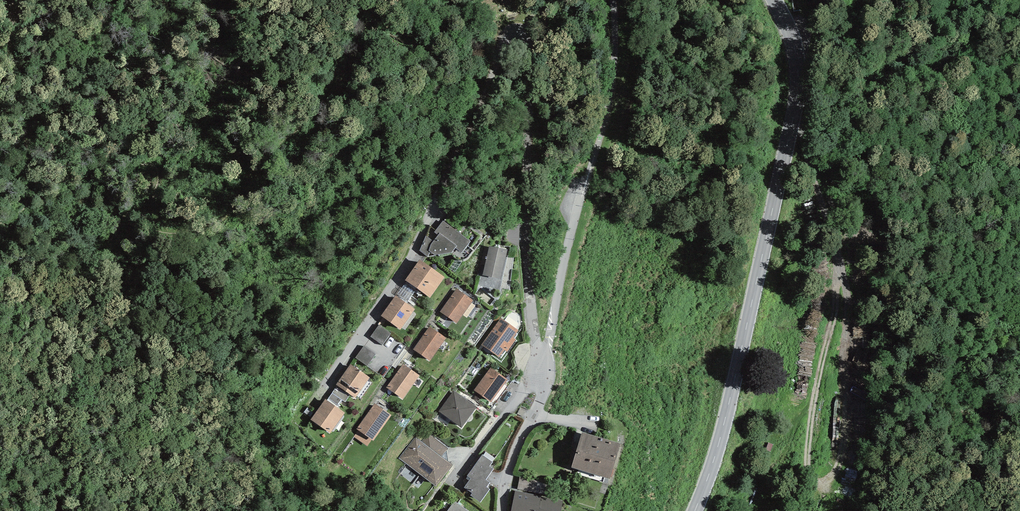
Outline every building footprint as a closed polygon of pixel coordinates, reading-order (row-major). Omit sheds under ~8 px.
[(426,236),(420,250),(428,257),(434,256),(452,252),(455,248),(462,253),(470,242),(443,221),(435,232),(438,236),(434,241),(426,236)] [(507,250),(489,246),(483,275),(500,278),(507,250)] [(445,277),(420,260),(406,280),(407,281),(417,288),(430,298),(445,277)] [(397,296),(407,303),(417,288),(407,281),(397,296)] [(457,288),(440,312),(457,323),(473,300),(457,288)] [(397,296),(396,295),(381,316),(400,329),(415,309),(407,303),(397,296)] [(513,337),(518,330),(501,318),(482,345),(499,357),(504,350),(507,352),(516,339),(513,337)] [(383,345),(391,334),(379,325),(370,336),(383,345)] [(430,326),(413,349),(430,361),(446,338),(430,326)] [(367,366),(376,355),(364,346),(355,357),(367,366)] [(351,364),(336,385),(337,386),(350,394),(355,398),(370,377),(351,364)] [(403,364),(386,388),(403,399),(420,375),(403,364)] [(508,380),(491,367),(474,390),(491,402),(508,380)] [(342,400),(345,402),(350,394),(337,386),(332,393),(342,400)] [(477,407),(454,391),(438,412),(462,428),(477,407)] [(342,400),(332,393),(329,398),(338,406),(342,400)] [(326,399),(311,420),(330,434),(345,413),(326,399)] [(373,441),(392,415),(375,404),(357,429),(358,430),(354,437),(367,446),(372,440),(373,441)] [(621,443),(582,432),(571,467),(610,479),(621,443)] [(436,486),(452,465),(442,457),(448,449),(428,434),(422,442),(415,437),(399,458),(436,486)] [(481,503),(490,489),(487,487),(490,483),(486,480),(494,469),(490,466),(493,462),(482,455),(467,476),(471,479),(464,488),(472,493),(471,496),(481,503)] [(520,477),(517,489),(547,495),(549,482),(520,477)] [(541,495),(515,491),(511,510),(538,510),(541,495)] [(541,495),(538,510),(561,510),(563,500),(541,495)] [(454,501),(447,510),(469,510),(454,501)]
